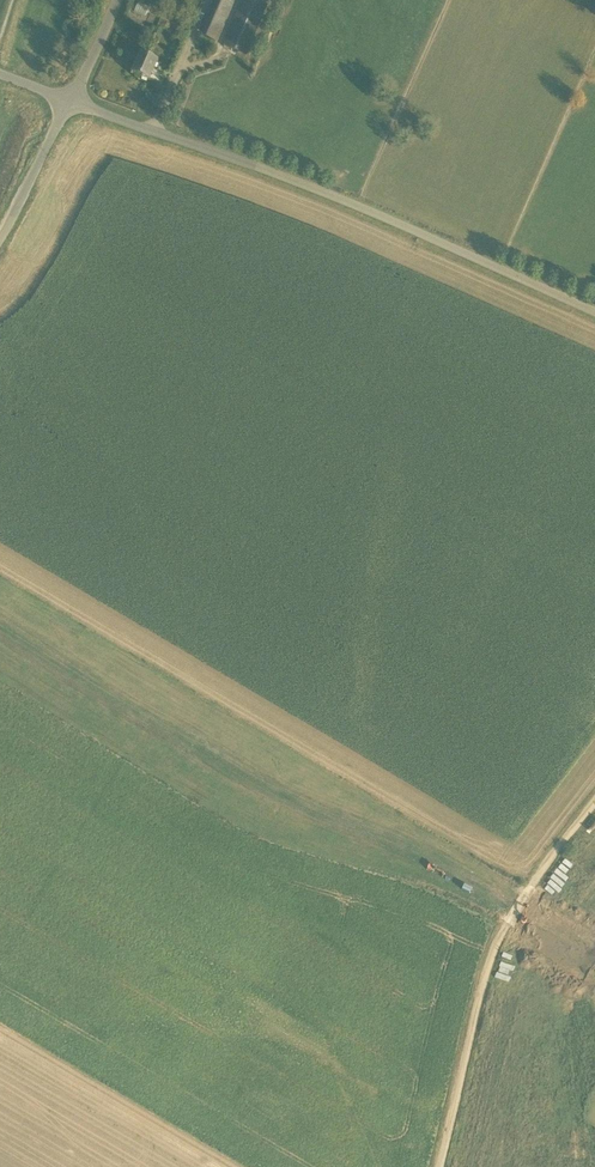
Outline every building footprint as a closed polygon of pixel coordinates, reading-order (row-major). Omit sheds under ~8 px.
[(236,0),(214,0),(198,35),(217,43),(236,0)] [(244,55),(267,0),(243,0),(224,46),(244,55)] [(160,85),(164,74),(154,69),(157,62),(140,55),(132,73),(149,80),(160,85)]
